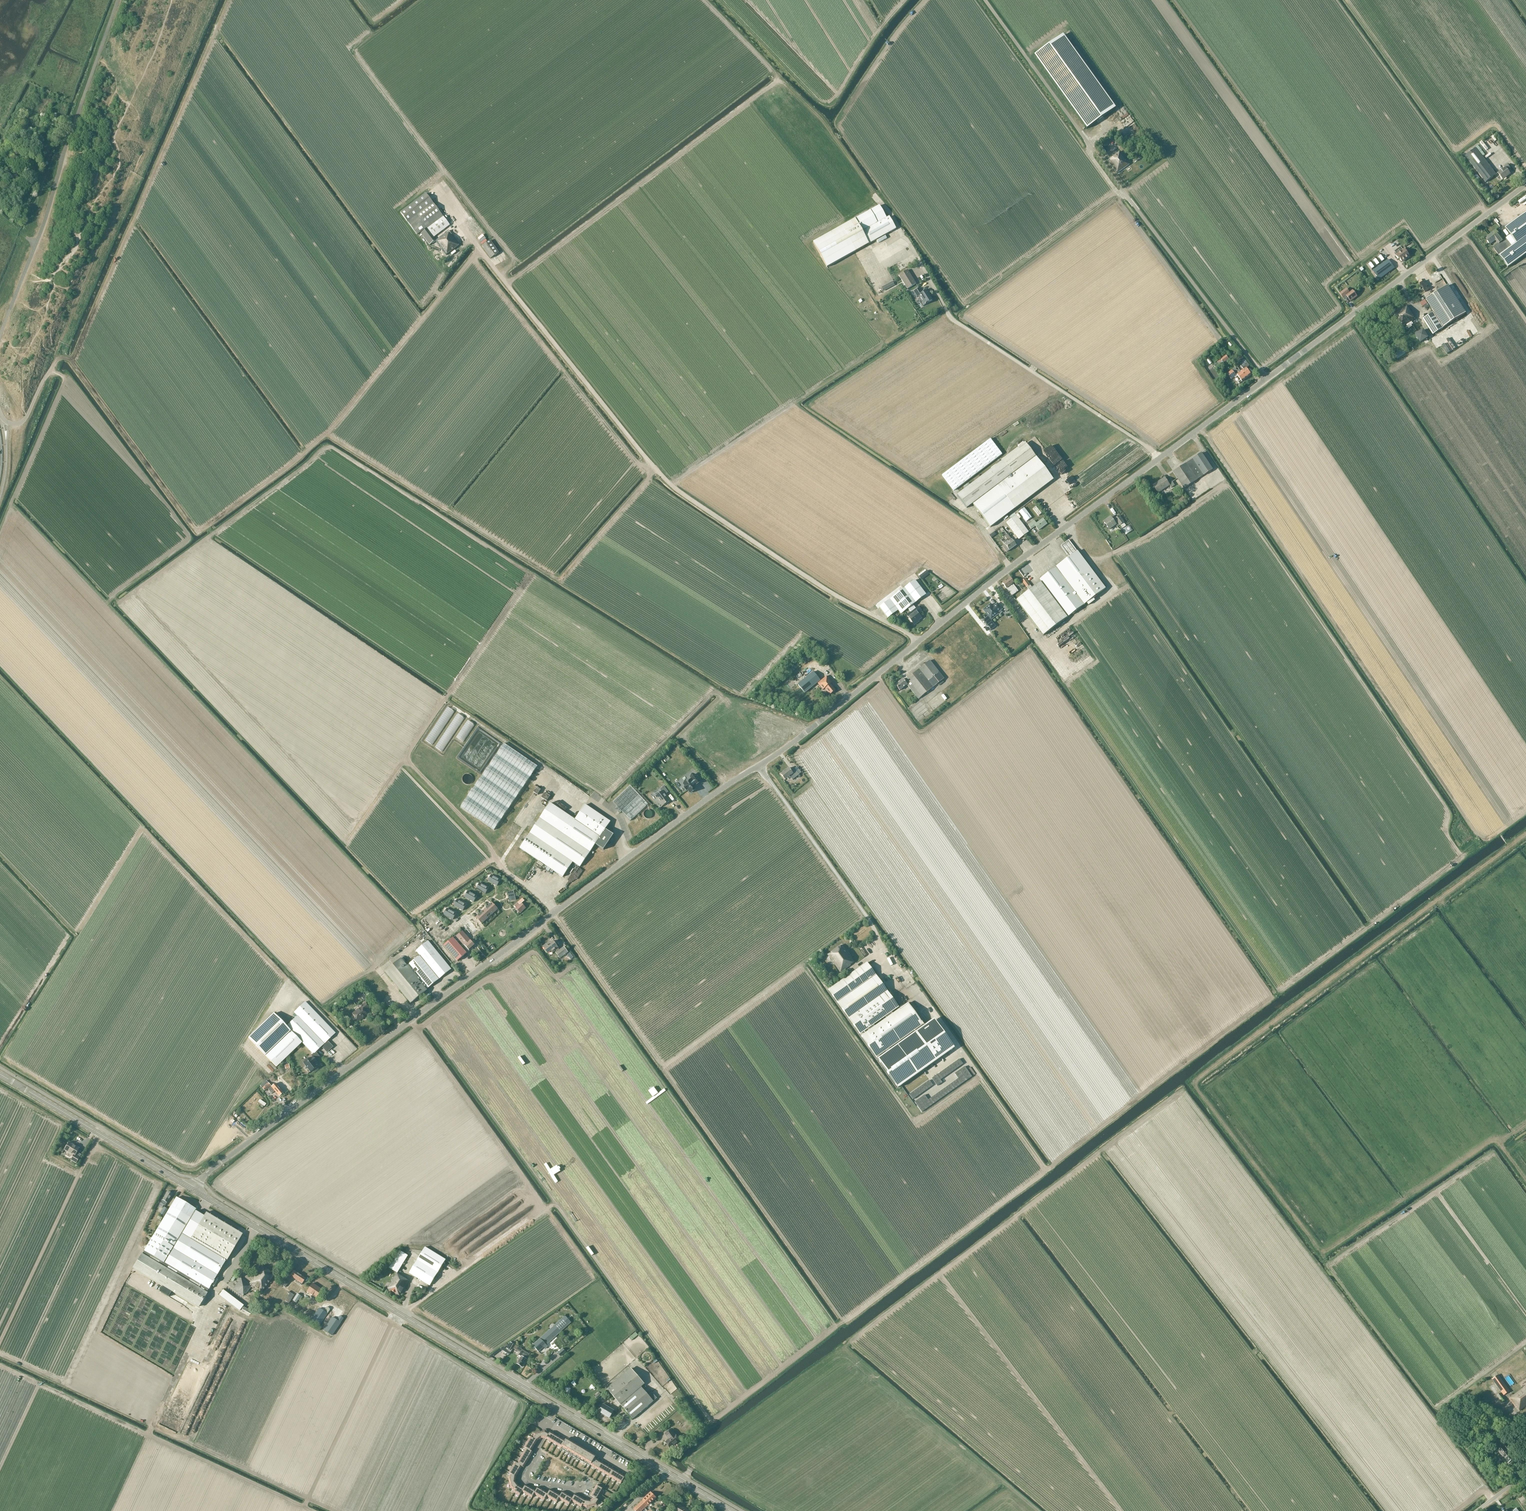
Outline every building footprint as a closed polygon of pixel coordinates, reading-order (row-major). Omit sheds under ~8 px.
[(1063,35),(1034,56),(1087,129),(1115,108),(1063,35)] [(1485,183),(1496,175),(1476,148),(1465,156),(1485,183)] [(1108,161),(1107,161),(1116,174),(1129,165),(1120,152),(1110,158),(1111,159),(1108,161)] [(1507,164),(1504,167),(1504,168),(1498,173),(1503,180),(1507,177),(1506,176),(1510,174),(1508,172),(1511,169),(1507,164)] [(416,200),(400,212),(401,213),(417,235),(424,230),(425,231),(421,234),(430,245),(436,240),(434,237),(450,225),(428,196),(426,193),(416,200)] [(879,205),(813,243),(827,268),(896,229),(889,217),(886,218),(879,205)] [(1500,236),(1496,230),(1485,238),(1490,244),(1495,240),(1498,244),(1493,248),(1499,256),(1512,246),(1516,243),(1517,244),(1525,237),(1525,214),(1506,229),(1510,235),(1503,241),(1500,237),(1500,236)] [(437,241),(436,241),(438,245),(446,255),(459,246),(451,235),(448,231),(445,234),(437,241)] [(1499,256),(1508,267),(1525,255),(1525,254),(1525,237),(1517,244),(1516,243),(1512,246),(1499,256)] [(491,259),(499,253),(490,240),(482,246),(491,259)] [(879,263),(892,256),(885,242),(873,249),(874,253),(879,263)] [(1391,247),(1393,245),(1391,242),(1389,243),(1385,245),(1389,251),(1393,248),(1391,247)] [(1397,255),(1395,256),(1398,260),(1400,258),(1402,262),(1410,257),(1404,249),(1397,255)] [(1379,278),(1394,267),(1389,261),(1374,272),(1379,278)] [(907,289),(916,284),(908,270),(899,276),(907,289)] [(1434,312),(1423,319),(1433,335),(1444,328),(1457,349),(1479,335),(1465,314),(1447,286),(1426,299),(1434,312)] [(931,296),(927,290),(922,293),(919,288),(913,292),(917,298),(918,297),(923,305),(922,306),(922,307),(932,301),(930,297),(931,296)] [(1345,300),(1348,298),(1351,301),(1357,296),(1353,290),(1350,293),(1347,288),(1340,293),(1345,300)] [(1414,315),(1408,306),(1393,315),(1402,328),(1415,319),(1413,315),(1414,315)] [(1424,330),(1417,335),(1422,342),(1429,337),(1424,330)] [(1431,342),(1422,347),(1424,350),(1432,345),(1431,342)] [(1435,349),(1426,354),(1428,357),(1437,352),(1435,349)] [(1240,363),(1239,363),(1244,369),(1241,372),(1247,379),(1252,375),(1247,368),(1250,366),(1245,359),(1240,363)] [(1232,370),(1227,374),(1232,379),(1235,377),(1235,378),(1238,376),(1241,380),(1242,382),(1247,379),(1241,372),(1239,369),(1237,371),(1235,368),(1232,370)] [(967,508),(973,504),(989,526),(1028,496),(1053,479),(1025,443),(957,495),(967,508)] [(1213,469),(1202,453),(1173,472),(1184,489),(1213,469)] [(1167,481),(1165,477),(1153,485),(1159,493),(1170,486),(1172,488),(1175,486),(1171,479),(1167,481)] [(1024,508),(1019,512),(1026,522),(1032,518),(1024,508)] [(1039,530),(1047,524),(1043,519),(1036,524),(1034,520),(1028,525),(1029,526),(1026,529),(1018,518),(1020,516),(1017,512),(1009,517),(1011,519),(1006,523),(1019,540),(1029,532),(1028,531),(1035,526),(1039,530)] [(1117,528),(1124,523),(1119,516),(1115,519),(1116,520),(1114,522),(1111,517),(1104,522),(1109,530),(1116,525),(1117,528)] [(1008,542),(1003,546),(1007,552),(1016,546),(1007,534),(1004,536),(1008,542)] [(1032,588),(1029,591),(1016,600),(1043,636),(1087,603),(1093,598),(1106,589),(1077,552),(1069,540),(1061,546),(1069,557),(1038,581),(1040,582),(1032,588)] [(1009,592),(1012,596),(1018,592),(1015,587),(1013,584),(1014,583),(1010,577),(1002,583),(1009,592)] [(1025,578),(1022,581),(1029,591),(1032,588),(1030,585),(1025,578)] [(926,595),(915,580),(880,608),(886,616),(888,618),(893,614),(895,617),(900,613),(901,614),(908,609),(913,605),(926,595)] [(990,605),(984,610),(991,619),(998,614),(997,613),(1002,609),(997,604),(993,608),(990,605)] [(916,608),(913,605),(908,609),(910,612),(906,615),(914,625),(921,620),(920,619),(922,618),(918,614),(921,611),(918,606),(916,608)] [(944,679),(930,660),(924,665),(923,663),(920,665),(922,667),(905,681),(903,679),(895,685),(899,691),(907,685),(918,699),(938,684),(939,686),(944,682),(942,681),(944,679)] [(813,672),(798,684),(805,693),(820,680),(813,672)] [(823,690),(825,688),(830,695),(835,691),(831,686),(833,684),(832,683),(827,676),(818,683),(823,690)] [(538,766),(504,744),(461,807),(494,830),(538,766)] [(781,774),(785,780),(790,777),(793,780),(799,775),(794,768),(791,771),(789,768),(781,774)] [(687,790),(690,793),(695,789),(691,784),(693,782),(696,785),(700,782),(694,774),(690,777),(691,779),(689,781),(689,780),(683,784),(685,786),(684,787),(687,790)] [(615,809),(620,814),(622,812),(630,821),(648,804),(630,786),(613,802),(617,807),(615,809)] [(655,796),(662,806),(662,807),(671,800),(666,794),(668,792),(664,786),(661,789),(662,791),(655,796)] [(546,870),(549,872),(550,869),(563,877),(573,862),(580,867),(595,844),(603,850),(607,844),(609,845),(612,843),(610,841),(614,835),(605,829),(611,822),(585,804),(575,819),(550,803),(520,848),(547,867),(546,870)] [(488,881),(497,886),(501,880),(491,875),(492,875),(489,881),(488,881)] [(477,889),(476,889),(486,894),(489,888),(480,883),(477,889)] [(514,890),(507,892),(508,896),(509,895),(509,897),(508,897),(509,901),(510,900),(510,901),(516,900),(514,890)] [(465,897),(474,902),(477,896),(468,891),(465,897)] [(454,905),(454,906),(463,911),(467,905),(457,899),(457,900),(454,905)] [(492,902),(476,917),(482,924),(498,909),(492,902)] [(516,908),(515,908),(520,913),(526,908),(521,902),(519,904),(518,902),(514,906),(516,908)] [(444,914),(444,915),(453,920),(457,913),(447,908),(447,909),(444,914)] [(458,961),(476,946),(462,931),(456,936),(456,935),(444,946),(458,961)] [(420,956),(407,966),(404,962),(405,961),(402,957),(385,972),(410,1003),(426,989),(426,990),(452,969),(428,941),(416,951),(420,956)] [(547,944),(543,947),(548,954),(551,951),(552,953),(556,951),(557,952),(556,953),(560,959),(568,953),(564,947),(559,950),(558,949),(553,942),(548,946),(547,944)] [(850,965),(854,962),(841,945),(827,955),(840,973),(850,965)] [(837,984),(828,990),(860,1034),(867,1029),(869,1031),(861,1036),(863,1038),(876,1057),(884,1051),(886,1053),(877,1059),(878,1060),(898,1088),(954,1048),(942,1030),(937,1033),(929,1023),(925,1026),(923,1023),(922,1022),(921,1022),(908,1003),(893,1014),(891,1011),(898,1006),(876,975),(878,973),(874,968),(872,969),(867,963),(837,984)] [(302,1042),(313,1054),(315,1052),(317,1051),(321,1046),(327,1052),(333,1047),(327,1041),(335,1033),(305,1002),(294,1013),(295,1013),(293,1015),(295,1018),(286,1026),(274,1013),(248,1038),(265,1056),(276,1067),(302,1042)] [(361,1007),(352,1013),(357,1021),(361,1018),(361,1019),(367,1015),(364,1011),(368,1008),(365,1003),(360,1006),(361,1007)] [(317,1051),(315,1052),(313,1054),(311,1056),(312,1057),(310,1059),(309,1058),(303,1063),(310,1072),(316,1067),(314,1064),(316,1062),(316,1061),(320,1058),(316,1053),(317,1052),(317,1051)] [(949,1066),(953,1071),(963,1064),(959,1059),(949,1066)] [(939,1073),(943,1078),(953,1071),(949,1066),(939,1073)] [(972,1077),(965,1067),(960,1070),(967,1081),(972,1077)] [(967,1081),(960,1070),(954,1074),(958,1079),(962,1084),(967,1081)] [(939,1073),(931,1079),(937,1086),(942,1083),(940,1080),(943,1078),(939,1073)] [(948,1086),(951,1092),(962,1084),(958,1079),(948,1086)] [(266,1080),(260,1085),(265,1091),(271,1086),(266,1080)] [(919,1088),(923,1093),(933,1086),(929,1080),(919,1088)] [(279,1096),(283,1093),(276,1084),(272,1087),(271,1086),(268,1089),(271,1094),(275,1091),(279,1096)] [(938,1093),(942,1099),(951,1092),(948,1086),(938,1093)] [(923,1093),(919,1088),(909,1095),(912,1100),(923,1093)] [(942,1099),(938,1093),(928,1101),(931,1106),(942,1099)] [(931,1106),(928,1101),(924,1096),(919,1099),(926,1109),(931,1106)] [(926,1109),(919,1099),(914,1103),(921,1113),(926,1109)] [(69,1142),(64,1151),(67,1152),(67,1153),(72,1156),(70,1160),(76,1164),(79,1157),(81,1155),(77,1152),(79,1148),(69,1142)] [(167,1203),(172,1194),(168,1191),(162,1200),(159,1206),(162,1208),(164,1205),(165,1206),(167,1203)] [(176,1197),(169,1210),(162,1221),(159,1226),(144,1251),(142,1254),(142,1253),(132,1269),(162,1286),(159,1291),(168,1296),(171,1291),(198,1308),(207,1293),(207,1292),(226,1260),(226,1261),(242,1235),(206,1213),(201,1221),(192,1215),(196,1209),(176,1197)] [(164,1207),(159,1214),(163,1217),(168,1209),(164,1207)] [(430,1286),(446,1260),(425,1247),(409,1273),(430,1286)] [(400,1250),(389,1268),(397,1273),(403,1264),(408,1255),(400,1250)] [(261,1292),(275,1275),(263,1266),(259,1270),(258,1269),(257,1272),(253,1278),(252,1277),(251,1279),(252,1280),(249,1283),(249,1284),(240,1277),(238,1280),(239,1281),(233,1289),(243,1296),(245,1293),(246,1294),(251,1287),(253,1288),(254,1287),(261,1292)] [(300,1282),(299,1284),(301,1285),(306,1278),(294,1270),(290,1276),(300,1282)] [(397,1273),(388,1289),(400,1296),(409,1281),(405,1278),(406,1278),(397,1273)] [(285,1288),(288,1283),(283,1280),(280,1284),(285,1288)] [(312,1283),(306,1292),(312,1296),(311,1297),(314,1299),(314,1298),(316,1298),(322,1289),(312,1283)] [(240,1310),(243,1305),(223,1290),(219,1295),(240,1310)] [(289,1294),(285,1301),(289,1303),(294,1295),(288,1291),(287,1293),(289,1294)] [(302,1297),(297,1293),(292,1300),(296,1303),(298,1300),(300,1301),(302,1297)] [(324,1312),(319,1309),(311,1320),(319,1325),(330,1310),(326,1307),(324,1312)] [(332,1318),(324,1330),(332,1335),(343,1319),(340,1316),(337,1321),(332,1318)] [(565,1316),(533,1345),(539,1352),(543,1347),(545,1349),(548,1346),(546,1345),(571,1322),(565,1316)] [(511,1349),(514,1344),(510,1342),(508,1345),(506,1344),(501,1348),(505,1350),(506,1348),(510,1351),(511,1349)] [(563,1348),(557,1353),(561,1357),(566,1352),(563,1348)] [(519,1355),(521,1356),(517,1364),(522,1367),(525,1362),(530,1354),(522,1350),(519,1355)] [(610,1386),(607,1389),(608,1390),(633,1419),(654,1401),(657,1398),(652,1393),(649,1395),(641,1387),(645,1384),(631,1368),(610,1386)] [(1504,1395),(1510,1391),(1498,1375),(1492,1379),(1504,1395)] [(1509,1396),(1510,1397),(1509,1398),(1516,1408),(1519,1411),(1525,1406),(1525,1386),(1524,1387),(1513,1396),(1511,1394),(1509,1396)] [(1500,1393),(1497,1396),(1502,1402),(1506,1400),(1500,1393)] [(603,1404),(599,1411),(610,1417),(614,1410),(603,1404)] [(566,1441),(550,1431),(549,1433),(547,1432),(547,1431),(546,1430),(544,1429),(542,1430),(542,1431),(540,1432),(534,1433),(533,1435),(532,1437),(530,1436),(524,1447),(526,1448),(517,1463),(516,1462),(509,1473),(511,1474),(508,1478),(511,1488),(514,1490),(514,1492),(519,1496),(522,1492),(532,1498),(534,1494),(544,1500),(546,1496),(556,1502),(559,1499),(569,1505),(571,1501),(581,1507),(582,1505),(587,1508),(597,1505),(600,1500),(598,1499),(604,1489),(597,1485),(590,1496),(593,1498),(590,1500),(585,1499),(575,1493),(572,1497),(563,1491),(560,1495),(550,1489),(548,1492),(538,1487),(535,1490),(525,1484),(522,1487),(518,1485),(516,1481),(516,1476),(522,1466),(524,1468),(533,1452),(532,1451),(538,1440),(541,1438),(543,1438),(546,1439),(561,1448),(561,1449),(590,1466),(590,1465),(621,1483),(625,1476),(595,1458),(596,1456),(567,1438),(566,1441)] [(675,1434),(671,1429),(665,1434),(669,1439),(666,1441),(671,1447),(680,1440),(675,1434)] [(1503,1446),(1497,1450),(1504,1459),(1505,1459),(1508,1463),(1513,1459),(1513,1458),(1513,1459),(1510,1455),(1510,1454),(1505,1449),(1508,1447),(1503,1441),(1500,1443),(1503,1446)] [(642,1500),(633,1509),(635,1510),(642,1510),(648,1506),(656,1498),(651,1492),(642,1500)]
